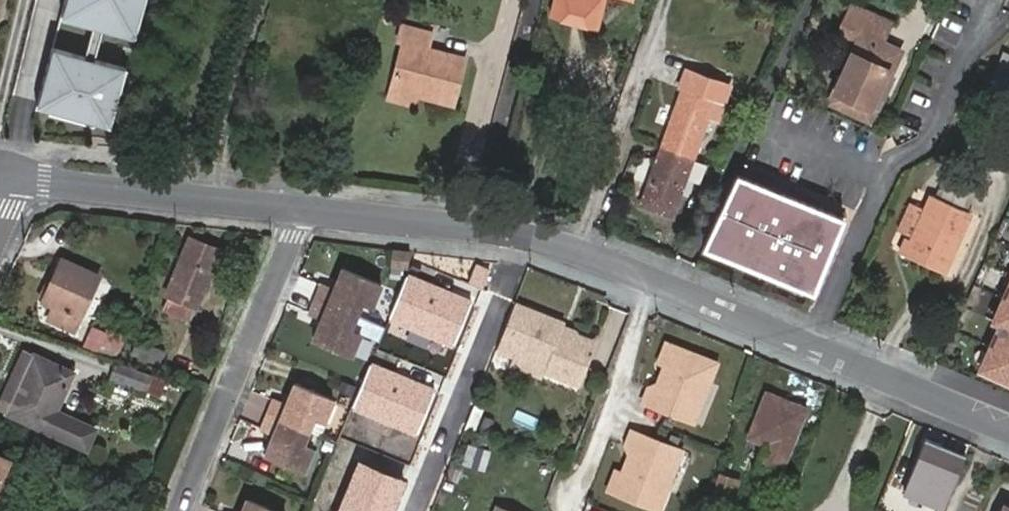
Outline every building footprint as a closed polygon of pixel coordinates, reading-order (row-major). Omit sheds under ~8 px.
[(145,0),(66,0),(61,18),(135,38),(145,0)] [(552,13),(597,25),(603,0),(556,0),(552,13)] [(863,31),(831,100),(870,118),(902,50),(885,42),(895,22),(852,1),(842,21),(863,31)] [(391,95),(416,102),(451,111),(462,64),(424,55),(429,38),(401,31),(397,48),(402,50),(391,95)] [(110,129),(126,69),(53,49),(36,109),(110,129)] [(678,85),(683,88),(662,147),(692,156),(708,110),(718,113),(729,78),(686,63),(678,85)] [(413,112),(416,102),(391,95),(388,106),(413,112)] [(671,214),(692,156),(662,147),(642,204),(671,214)] [(949,170),(936,198),(963,210),(975,182),(949,170)] [(847,216),(735,174),(701,246),(812,288),(847,216)] [(963,210),(936,198),(932,195),(911,240),(907,237),(900,251),(942,270),(969,212),(963,210)] [(190,303),(197,306),(220,249),(188,238),(167,294),(170,295),(165,308),(185,316),(190,303)] [(387,267),(403,269),(405,254),(388,253),(387,267)] [(50,319),(73,330),(98,275),(63,260),(44,300),(56,305),(50,319)] [(314,296),(355,313),(360,301),(369,305),(379,282),(341,267),(332,289),(319,284),(314,296)] [(984,325),(993,329),(973,372),(1008,388),(1008,270),(984,325)] [(476,302),(409,275),(391,318),(458,346),(476,302)] [(348,330),(355,313),(314,296),(307,314),(319,319),(310,340),(348,355),(357,335),(348,330)] [(562,327),(512,307),(494,353),(513,360),(515,354),(546,366),(543,374),(579,387),(593,347),(569,338),(564,341),(557,338),(561,328),(562,327)] [(115,355),(123,338),(93,325),(85,341),(115,355)] [(595,342),(561,328),(557,338),(564,341),(569,338),(593,347),(595,342)] [(136,338),(131,351),(159,362),(164,348),(136,338)] [(717,362),(670,343),(662,362),(667,372),(664,379),(647,386),(641,401),(692,422),(700,402),(697,394),(701,383),(709,381),(717,362)] [(0,407),(10,411),(35,354),(24,350),(0,407)] [(35,354),(10,411),(48,429),(88,446),(96,426),(56,409),(74,370),(35,354)] [(437,388),(370,361),(352,405),(419,432),(437,388)] [(117,362),(112,375),(148,389),(153,374),(117,362)] [(337,385),(299,369),(293,382),(332,398),(337,385)] [(167,379),(153,374),(148,389),(162,393),(167,379)] [(351,385),(342,381),(338,391),(348,395),(351,385)] [(267,411),(308,428),(312,417),(323,421),(332,398),(293,382),(285,405),(271,400),(267,411)] [(759,461),(782,469),(804,406),(766,391),(750,436),(765,443),(759,461)] [(302,446),(308,428),(267,411),(260,429),(273,434),(264,456),(302,471),(310,450),(302,446)] [(681,450),(630,428),(624,444),(631,461),(629,468),(618,472),(610,490),(657,509),(665,489),(662,481),(665,472),(673,469),(681,450)] [(923,441),(902,495),(942,510),(963,457),(939,448),(923,441)] [(940,445),(939,448),(963,457),(964,454),(940,445)] [(9,456),(0,452),(0,478),(9,456)] [(6,494),(8,495),(23,462),(9,456),(0,478),(0,491),(6,494)] [(405,480),(360,461),(339,510),(392,510),(405,480)] [(719,470),(709,504),(730,510),(740,478),(719,470)] [(247,497),(241,510),(282,510),(247,497)]
